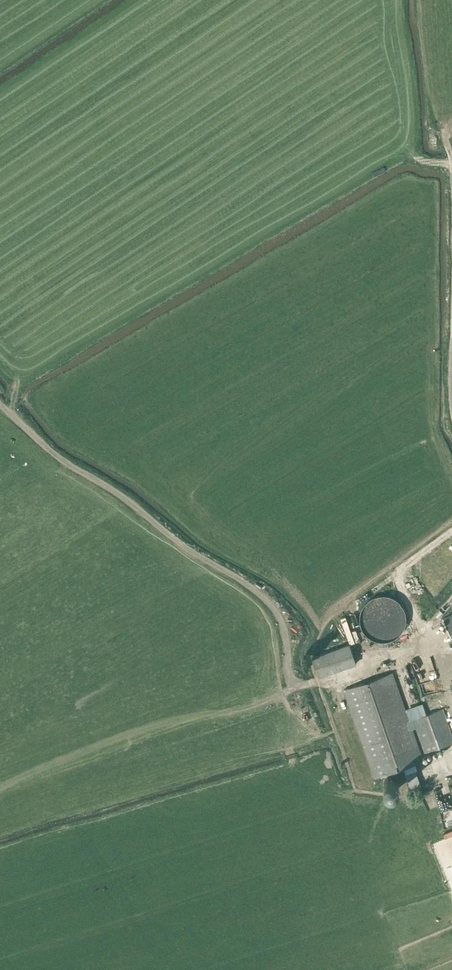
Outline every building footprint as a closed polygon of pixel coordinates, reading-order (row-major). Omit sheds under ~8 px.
[(385,595),(384,595),(382,595),(380,595),(378,595),(377,596),(374,596),(373,597),(371,598),(370,599),(369,599),(367,600),(366,601),(365,602),(364,604),(363,605),(362,607),(361,608),(361,610),(360,611),(360,613),(360,614),(359,616),(359,617),(359,619),(359,621),(360,622),(360,624),(360,625),(361,627),(361,628),(362,630),(363,631),(364,632),(365,633),(366,634),(367,635),(368,636),(369,637),(371,639),(372,639),(373,639),(375,640),(376,641),(378,641),(380,641),(381,642),(384,642),(387,641),(389,641),(390,640),(392,640),(393,639),(394,638),(396,637),(397,637),(398,636),(399,634),(400,633),(401,632),(403,630),(403,629),(404,628),(404,626),(405,625),(405,623),(406,622),(406,620),(406,619),(406,617),(406,616),(405,614),(405,613),(405,611),(404,610),(404,608),(403,607),(402,606),(402,605),(401,604),(400,603),(399,601),(398,600),(396,599),(395,599),(394,598),(393,597),(391,597),(390,596),(388,596),(387,595),(385,595)] [(442,618),(451,638),(451,613),(442,618)] [(319,677),(356,663),(349,644),(312,658),(319,677)] [(402,701),(392,673),(343,690),(374,778),(423,761),(412,728),(415,727),(424,753),(451,743),(451,737),(442,709),(409,721),(402,701)] [(390,793),(392,793),(393,792),(394,792),(395,791),(396,790),(397,789),(398,787),(398,786),(398,785),(398,784),(398,783),(397,782),(396,781),(396,780),(395,779),(394,778),(393,778),(392,778),(390,778),(389,778),(388,778),(387,778),(386,779),(385,780),(384,781),(384,782),(383,783),(383,784),(383,785),(383,786),(383,787),(384,789),(384,790),(385,790),(386,791),(387,792),(388,792),(389,793),(390,793)] [(451,830),(451,828),(447,810),(441,811),(446,832),(451,830)]
